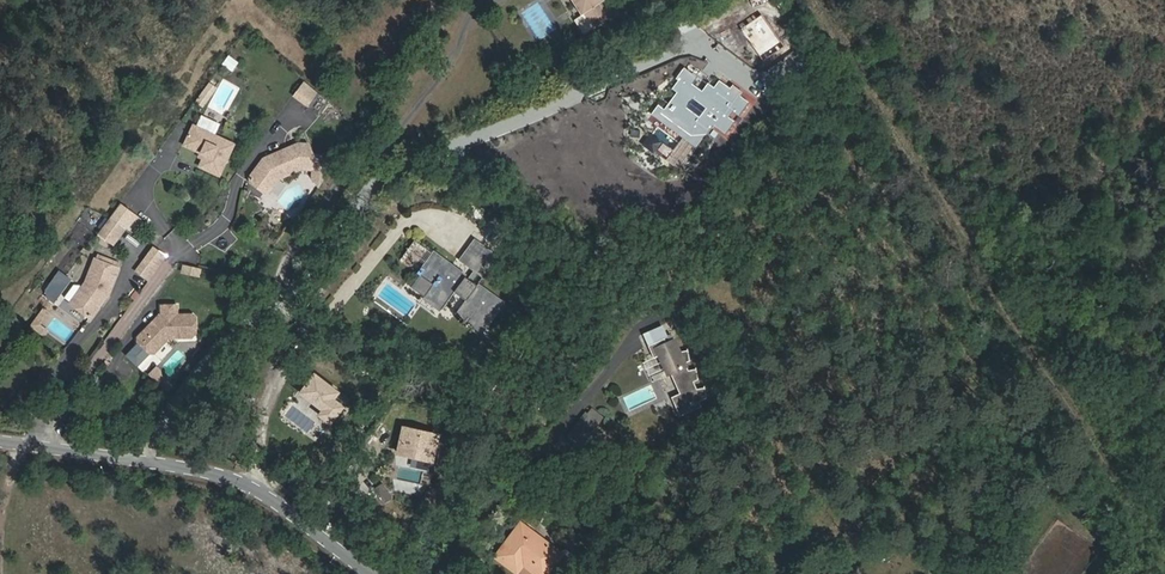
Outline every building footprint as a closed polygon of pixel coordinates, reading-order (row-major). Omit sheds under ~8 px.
[(582,9),(584,7),(594,22),(610,12),(602,0),(577,0),(582,9)] [(767,24),(751,35),(768,61),(784,51),(767,24)] [(813,40),(806,45),(815,58),(822,53),(813,40)] [(671,112),(698,131),(701,126),(711,134),(718,124),(729,132),(737,121),(733,117),(737,111),(742,114),(751,101),(744,96),(747,92),(738,86),(735,89),(724,81),(719,88),(713,84),(704,95),(693,87),(700,78),(688,70),(681,79),(685,82),(679,90),(685,94),(671,112)] [(305,79),(295,94),(310,105),(321,90),(305,79)] [(199,166),(219,175),(234,144),(193,125),(184,145),(205,154),(199,166)] [(318,187),(336,163),(327,156),(320,165),(314,164),(314,161),(307,144),(298,143),(292,146),(300,169),(311,170),(310,178),(318,187)] [(278,178),(300,169),(292,146),(263,159),(263,162),(260,166),(257,166),(249,177),(249,182),(263,192),(268,192),(278,178)] [(121,204),(110,218),(123,228),(134,214),(121,204)] [(134,214),(123,228),(131,234),(141,220),(134,214)] [(408,227),(391,248),(418,270),(423,264),(426,266),(437,252),(408,227)] [(472,241),(459,258),(484,278),(496,262),(472,241)] [(142,265),(152,252),(150,250),(135,271),(148,280),(153,273),(142,265)] [(163,259),(152,252),(142,265),(153,273),(163,259)] [(418,270),(421,272),(410,285),(427,298),(429,296),(442,306),(454,291),(464,299),(455,311),(481,331),(489,321),(481,315),(484,312),(491,318),(502,304),(479,285),(473,292),(462,283),(468,276),(437,252),(426,266),(423,264),(418,270)] [(68,305),(89,319),(97,308),(96,304),(98,302),(102,301),(105,296),(115,270),(91,262),(83,284),(68,305)] [(61,299),(74,276),(60,267),(46,291),(61,299)] [(169,339),(192,339),(196,335),(196,319),(193,316),(176,315),(176,306),(161,306),(161,315),(159,315),(154,320),(156,322),(153,326),(149,326),(137,337),(138,342),(150,354),(154,354),(169,339)] [(643,334),(648,345),(666,337),(661,326),(643,334)] [(683,349),(690,347),(687,333),(680,335),(683,349)] [(648,345),(653,358),(659,356),(666,374),(670,373),(679,394),(672,397),(679,414),(698,406),(696,401),(706,397),(705,386),(694,387),(692,383),(699,380),(698,370),(687,371),(684,364),(691,362),(690,351),(679,352),(671,335),(666,337),(648,345)] [(349,403),(339,398),(346,388),(315,370),(302,393),(325,407),(320,414),(336,424),(349,403)] [(568,437),(580,446),(601,419),(592,412),(587,417),(584,415),(568,437)] [(400,454),(439,460),(444,430),(404,424),(400,454)] [(510,573),(520,573),(524,569),(532,573),(550,573),(561,559),(514,528),(490,561),(510,573)]
